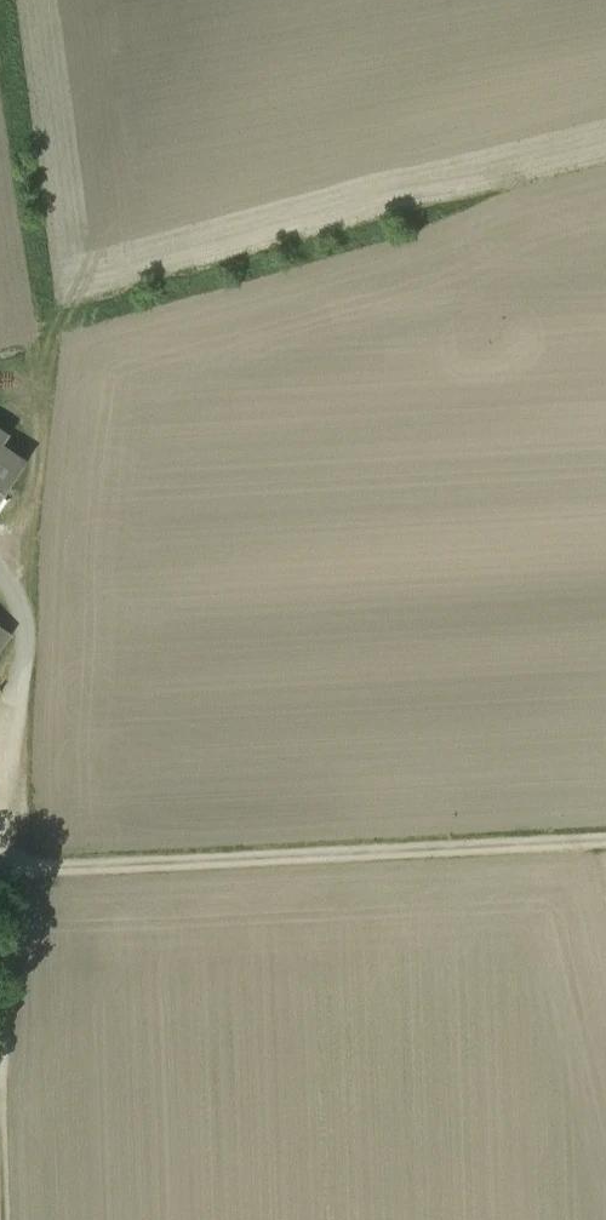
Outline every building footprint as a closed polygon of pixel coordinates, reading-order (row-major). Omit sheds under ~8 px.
[(18,466),(0,454),(0,492),(18,466)]
